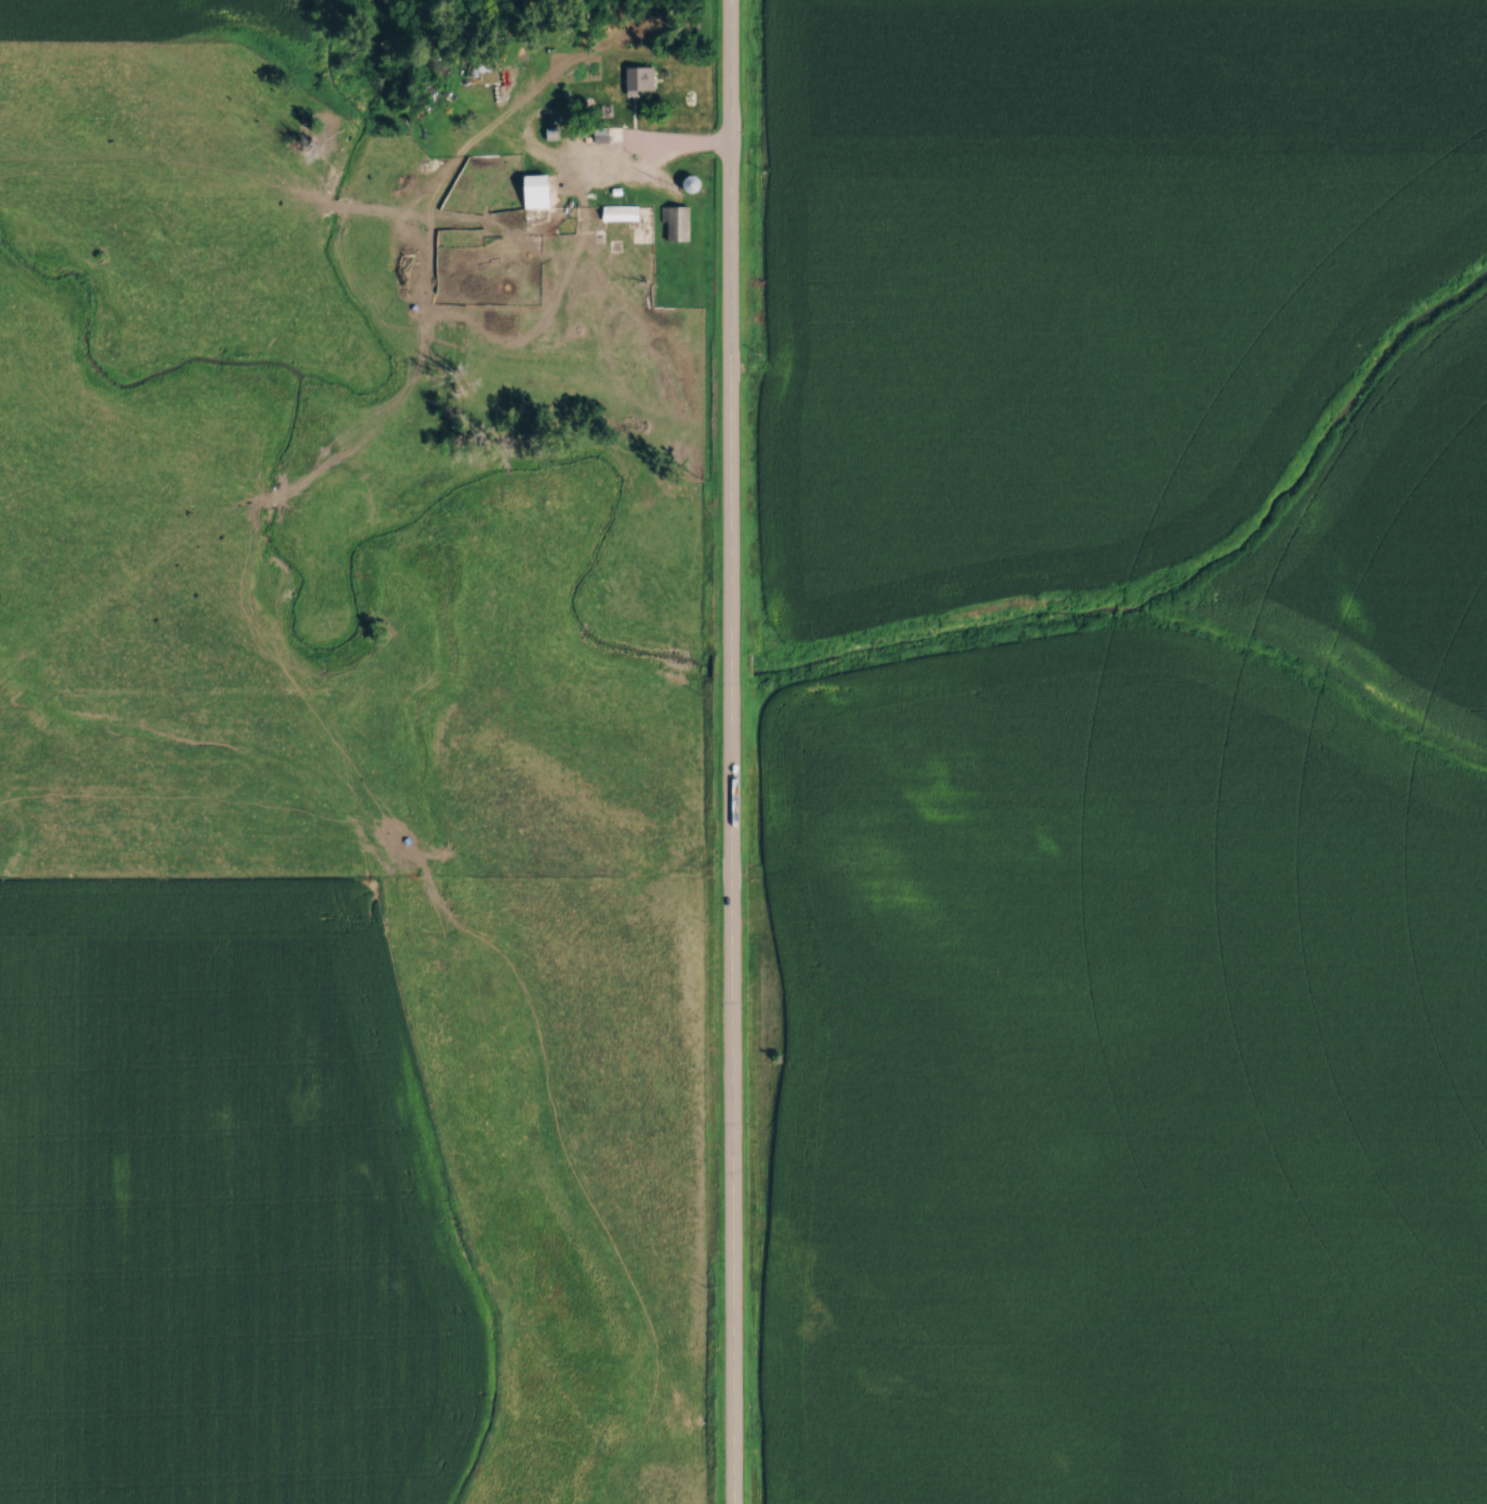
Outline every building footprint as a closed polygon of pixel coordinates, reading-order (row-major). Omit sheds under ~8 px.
[(655,66),(627,66),(627,94),(655,94),(655,66)] [(552,214),(553,175),(526,175),(526,214),(552,214)]
